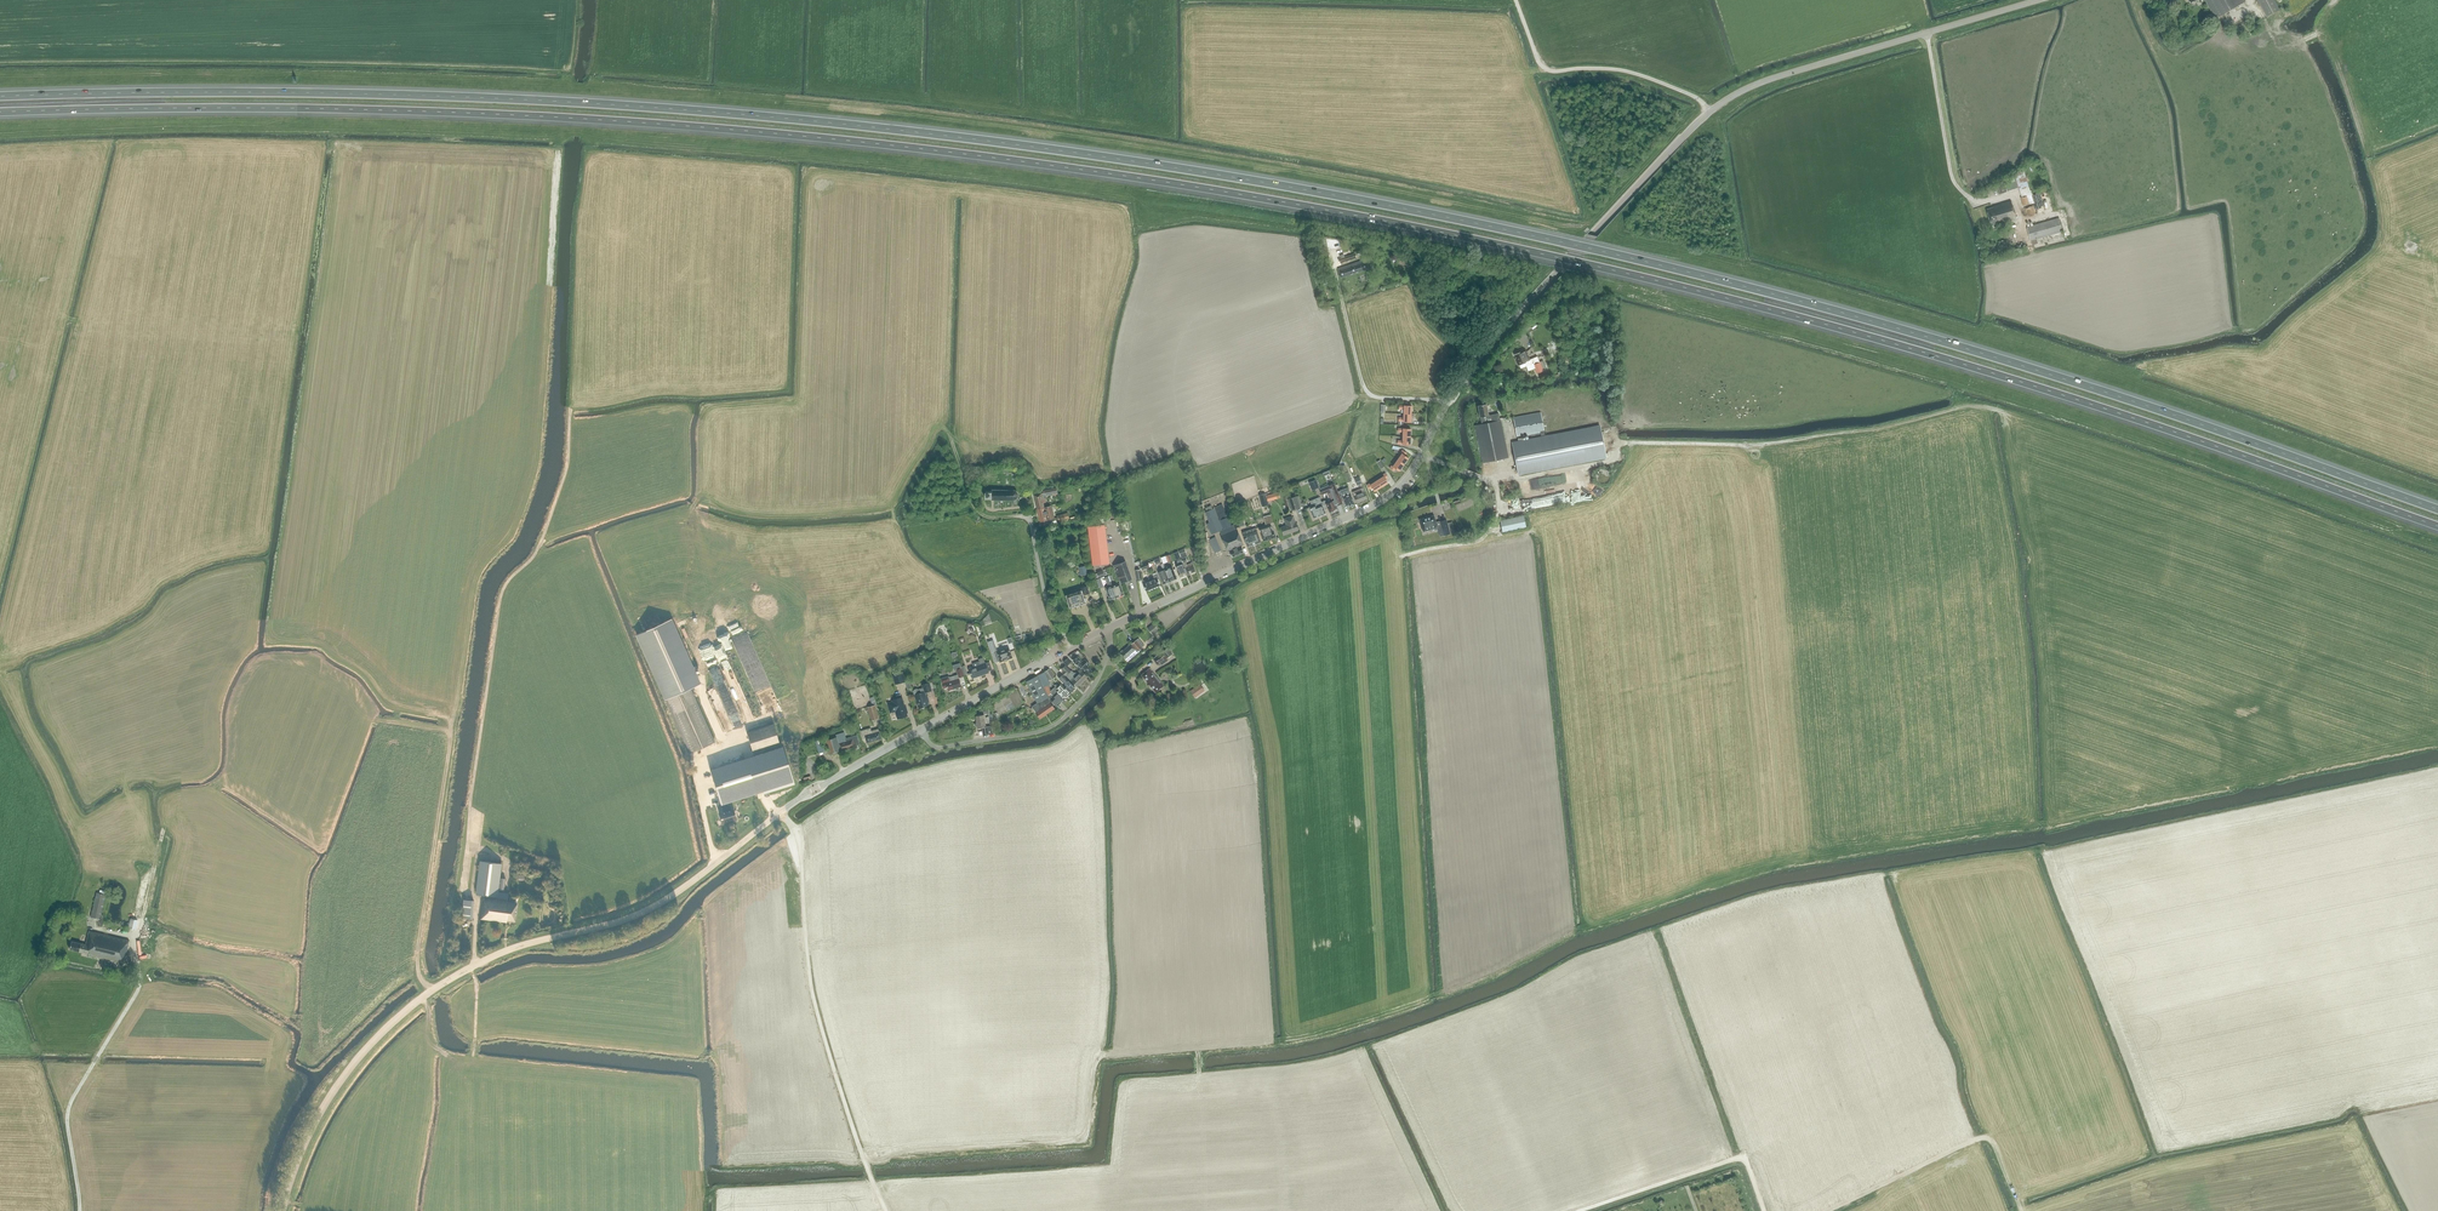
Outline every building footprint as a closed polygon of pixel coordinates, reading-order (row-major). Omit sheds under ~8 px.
[(2215,18),(2245,1),(2245,0),(2205,0),(2215,18)] [(2266,17),(2279,10),(2274,0),(2258,0),(2266,17)] [(2012,181),(2004,183),(2007,191),(2019,188),(2022,198),(2021,198),(2024,206),(2029,204),(2034,203),(2026,177),(2023,168),(2014,174),(2015,175),(2010,176),(2012,181)] [(2007,192),(2003,181),(1996,184),(1999,194),(2007,192)] [(1987,209),(1992,225),(1998,223),(1998,224),(2017,218),(2011,201),(1994,207),(1987,209)] [(2032,245),(2038,243),(2037,239),(2063,231),(2059,218),(2027,227),(2030,240),(2032,245)] [(1340,263),(1357,257),(1355,253),(1339,259),(1340,263)] [(1341,278),(1368,269),(1365,260),(1338,269),(1339,271),(1338,271),(1341,278)] [(1537,356),(1530,359),(1526,350),(1521,352),(1515,354),(1521,368),(1526,366),(1528,371),(1534,368),(1537,374),(1538,373),(1541,379),(1550,375),(1549,372),(1550,372),(1544,360),(1540,362),(1537,356)] [(1499,413),(1489,415),(1486,404),(1478,405),(1480,417),(1482,424),(1475,425),(1482,462),(1508,457),(1501,420),(1500,420),(1499,418),(1500,418),(1499,413)] [(1404,409),(1404,413),(1411,413),(1412,406),(1404,405),(1399,405),(1399,409),(1404,409)] [(1541,412),(1513,418),(1517,437),(1518,442),(1512,444),(1517,473),(1605,456),(1600,427),(1545,437),(1544,431),(1541,412)] [(1411,421),(1411,413),(1404,413),(1404,418),(1398,417),(1398,421),(1403,421),(1411,421)] [(1403,432),(1403,436),(1410,437),(1411,429),(1403,428),(1403,429),(1398,428),(1398,432),(1403,432)] [(1410,445),(1410,437),(1403,436),(1403,441),(1398,440),(1397,444),(1403,444),(1402,444),(1410,445)] [(1402,453),(1397,460),(1404,464),(1408,458),(1405,455),(1407,453),(1403,450),(1401,452),(1402,453)] [(1399,471),(1404,464),(1397,460),(1393,466),(1392,465),(1390,468),(1394,471),(1396,468),(1399,471)] [(1384,476),(1377,480),(1381,487),(1388,482),(1386,479),(1388,477),(1385,473),(1383,475),(1384,476)] [(1314,490),(1319,488),(1316,480),(1310,482),(1314,490)] [(1374,491),(1381,487),(1377,480),(1370,485),(1369,483),(1367,485),(1369,489),(1372,488),(1374,491)] [(1334,483),(1328,485),(1328,486),(1320,489),(1322,494),(1326,493),(1330,502),(1326,503),(1328,508),(1329,512),(1330,512),(1331,512),(1333,511),(1334,510),(1334,509),(1337,508),(1336,505),(1337,505),(1341,504),(1335,491),(1337,490),(1334,483)] [(1342,503),(1342,501),(1344,500),(1346,507),(1354,504),(1351,494),(1348,487),(1337,491),(1337,490),(1335,491),(1341,504),(1342,503)] [(1045,493),(1044,493),(1034,495),(1037,509),(1044,507),(1043,503),(1046,502),(1044,495),(1046,495),(1052,494),(1053,495),(1058,494),(1057,488),(1045,490),(1045,493)] [(1357,503),(1367,498),(1363,488),(1353,492),(1357,503)] [(1005,499),(1014,499),(1015,499),(1016,499),(1017,498),(1017,497),(1018,497),(1018,496),(1018,495),(1018,494),(1018,492),(1017,492),(1017,491),(1016,491),(1015,490),(1014,490),(991,490),(991,489),(987,489),(987,491),(986,491),(985,497),(991,497),(991,499),(993,499),(994,499),(994,500),(995,500),(995,499),(1004,499),(1004,500),(1005,501),(1005,499)] [(1287,499),(1291,511),(1300,508),(1303,507),(1300,495),(1296,496),(1287,499)] [(1326,503),(1325,500),(1321,502),(1320,497),(1310,501),(1312,506),(1309,507),(1314,518),(1319,515),(1320,516),(1320,515),(1322,516),(1324,515),(1325,513),(1326,513),(1324,510),(1328,508),(1326,503)] [(1222,503),(1214,507),(1223,529),(1231,525),(1222,503)] [(1044,507),(1037,509),(1041,522),(1054,518),(1051,505),(1044,507)] [(1207,512),(1205,512),(1210,522),(1207,524),(1211,534),(1213,533),(1223,529),(1214,509),(1212,509),(1211,506),(1205,508),(1207,512)] [(1067,513),(1057,515),(1058,522),(1069,519),(1067,513)] [(1266,525),(1259,527),(1263,541),(1276,537),(1273,529),(1272,528),(1271,528),(1270,524),(1274,523),(1271,514),(1267,516),(1269,524),(1266,525)] [(1241,515),(1235,517),(1236,520),(1238,527),(1239,527),(1243,525),(1244,525),(1241,515)] [(1438,527),(1437,525),(1436,522),(1434,515),(1420,519),(1422,527),(1423,532),(1438,527)] [(1509,533),(1509,530),(1527,526),(1524,515),(1500,521),(1502,532),(1503,532),(1503,534),(1509,533)] [(1282,527),(1284,534),(1298,530),(1296,523),(1295,523),(1294,520),(1295,520),(1293,516),(1284,519),(1286,523),(1287,525),(1282,527)] [(1446,519),(1439,521),(1443,536),(1450,534),(1447,523),(1446,519)] [(1088,526),(1093,565),(1110,563),(1105,524),(1088,526)] [(1242,532),(1247,546),(1253,545),(1255,544),(1261,542),(1258,533),(1260,532),(1259,529),(1258,527),(1252,529),(1242,532)] [(1237,529),(1221,535),(1228,551),(1229,550),(1232,557),(1244,552),(1241,545),(1243,544),(1237,529)] [(1215,537),(1209,539),(1215,553),(1221,550),(1215,537)] [(1186,557),(1181,559),(1188,574),(1195,571),(1192,565),(1192,563),(1187,565),(1186,561),(1187,561),(1186,557)] [(1188,574),(1181,559),(1177,561),(1178,565),(1180,564),(1182,567),(1177,569),(1178,571),(1180,577),(1188,574)] [(1118,578),(1119,577),(1121,583),(1132,579),(1126,561),(1113,566),(1118,578)] [(1078,567),(1080,576),(1088,574),(1086,565),(1078,567)] [(1177,578),(1172,567),(1166,570),(1166,569),(1165,569),(1170,581),(1177,578)] [(1170,581),(1165,569),(1161,571),(1158,572),(1160,576),(1160,577),(1163,584),(1170,581)] [(1153,575),(1154,577),(1143,581),(1146,591),(1160,585),(1157,579),(1159,578),(1157,573),(1155,574),(1153,575)] [(1112,586),(1110,581),(1109,576),(1106,577),(1107,582),(1108,587),(1106,588),(1110,599),(1116,597),(1112,586)] [(1096,579),(1099,588),(1103,587),(1101,579),(1105,578),(1104,577),(1096,579)] [(1120,583),(1112,586),(1116,597),(1124,594),(1120,583)] [(1072,593),(1066,595),(1070,607),(1086,602),(1083,595),(1089,593),(1087,586),(1081,588),(1082,590),(1076,592),(1075,589),(1071,591),(1072,593)] [(670,620),(637,635),(665,699),(666,699),(671,711),(690,753),(714,742),(689,688),(690,688),(699,684),(688,659),(673,625),(670,620)] [(1147,628),(1152,634),(1158,629),(1160,627),(1157,622),(1154,625),(1153,623),(1147,628)] [(758,655),(749,632),(745,633),(745,631),(738,634),(739,637),(737,638),(742,653),(749,650),(751,658),(758,655)] [(1131,644),(1123,651),(1120,653),(1127,662),(1140,651),(1139,650),(1144,645),(1138,638),(1136,640),(1131,644)] [(995,662),(1000,661),(1000,662),(1013,657),(1010,651),(1009,648),(1000,651),(997,652),(993,640),(988,642),(995,662)] [(1168,648),(1165,650),(1164,651),(1153,658),(1157,664),(1159,662),(1161,665),(1168,660),(1166,658),(1172,654),(1168,648)] [(1087,666),(1089,664),(1090,664),(1085,659),(1082,661),(1077,656),(1073,660),(1078,665),(1080,667),(1088,675),(1092,671),(1087,666)] [(989,672),(988,671),(986,663),(985,663),(983,658),(979,659),(980,661),(973,664),(974,667),(969,668),(972,678),(989,672)] [(731,660),(720,664),(738,710),(747,707),(746,704),(747,704),(731,660)] [(962,668),(961,668),(960,664),(955,665),(956,669),(958,675),(949,677),(948,676),(941,678),(942,682),(943,682),(943,683),(944,688),(948,687),(949,690),(962,687),(959,677),(964,676),(962,668)] [(1072,671),(1071,671),(1065,666),(1062,669),(1063,671),(1063,672),(1066,675),(1070,679),(1077,686),(1087,676),(1080,669),(1076,673),(1074,672),(1072,671)] [(1164,686),(1149,668),(1141,675),(1155,692),(1164,686)] [(1050,680),(1054,677),(1049,669),(1045,671),(1050,680)] [(892,675),(895,685),(905,682),(903,672),(892,675)] [(1057,689),(1057,688),(1055,686),(1054,686),(1055,687),(1051,691),(1048,685),(1050,683),(1049,681),(1045,672),(1038,675),(1045,689),(1048,695),(1051,693),(1055,696),(1051,700),(1057,706),(1065,698),(1056,690),(1057,689)] [(1064,687),(1070,693),(1075,688),(1063,675),(1060,677),(1059,678),(1064,683),(1066,685),(1064,687)] [(1036,712),(1040,718),(1055,708),(1050,702),(1037,676),(1026,681),(1037,703),(1032,706),(1036,712)] [(915,695),(917,704),(918,709),(924,707),(924,706),(928,704),(927,700),(929,700),(927,696),(926,696),(925,693),(932,691),(930,682),(921,685),(922,688),(918,689),(917,689),(914,689),(914,690),(913,690),(914,695),(915,695)] [(1056,684),(1055,686),(1057,688),(1057,689),(1056,690),(1065,698),(1070,693),(1064,687),(1061,684),(1058,687),(1056,684)] [(1190,690),(1195,697),(1204,690),(1199,684),(1190,690)] [(890,713),(896,712),(898,719),(907,716),(906,712),(907,711),(906,707),(905,707),(904,703),(902,697),(892,700),(892,701),(887,703),(890,713)] [(867,707),(871,721),(880,718),(875,705),(867,707)] [(991,726),(988,726),(986,727),(984,715),(976,716),(977,722),(975,725),(977,726),(977,728),(982,727),(983,734),(993,733),(993,731),(991,726)] [(717,794),(720,805),(729,802),(763,791),(764,794),(793,784),(781,747),(764,752),(763,750),(779,745),(773,724),(746,733),(754,756),(710,770),(717,794)] [(874,740),(871,731),(871,728),(861,731),(862,734),(863,739),(866,738),(867,742),(874,740)] [(878,729),(871,731),(874,740),(881,738),(878,729)] [(846,738),(844,732),(836,735),(837,737),(826,740),(830,753),(855,746),(854,746),(860,744),(857,735),(846,738)] [(819,751),(825,750),(822,737),(816,738),(819,751)] [(731,809),(729,802),(720,805),(723,812),(719,813),(720,819),(722,818),(723,823),(730,821),(730,822),(736,820),(732,809),(731,809)] [(501,864),(492,862),(480,861),(476,894),(484,895),(483,903),(482,903),(480,919),(506,923),(507,921),(515,922),(517,903),(515,903),(515,898),(510,897),(509,902),(507,902),(509,894),(498,892),(501,864)] [(96,892),(90,916),(100,919),(106,894),(96,892)] [(463,900),(462,918),(472,919),(473,901),(463,900)] [(137,920),(131,918),(129,927),(135,928),(137,920)] [(126,939),(97,932),(89,931),(86,944),(72,941),(70,949),(88,953),(88,955),(123,964),(129,940),(126,939)]
